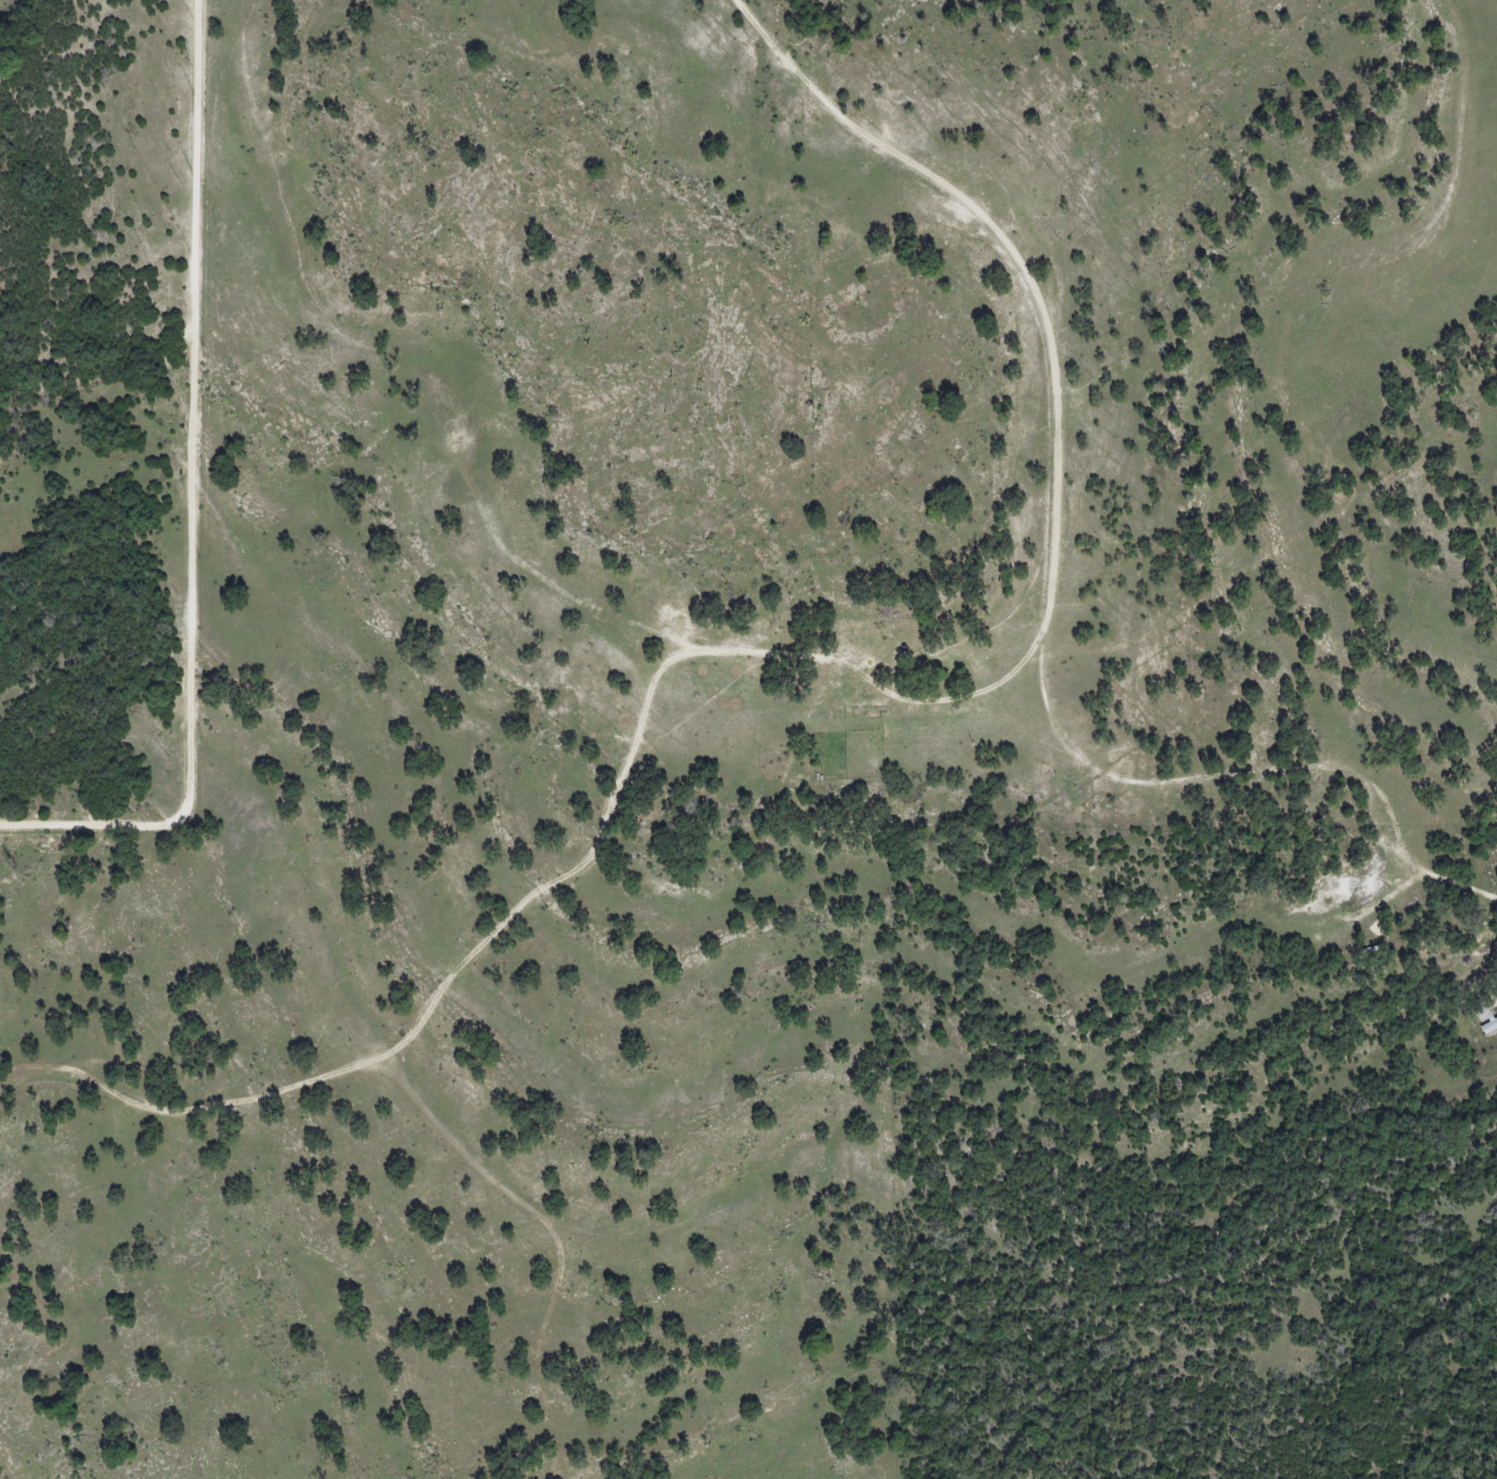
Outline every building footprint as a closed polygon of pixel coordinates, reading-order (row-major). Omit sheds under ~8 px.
[(1481,1025),(1493,1018),(1487,1007),(1475,1013),(1481,1025)]
